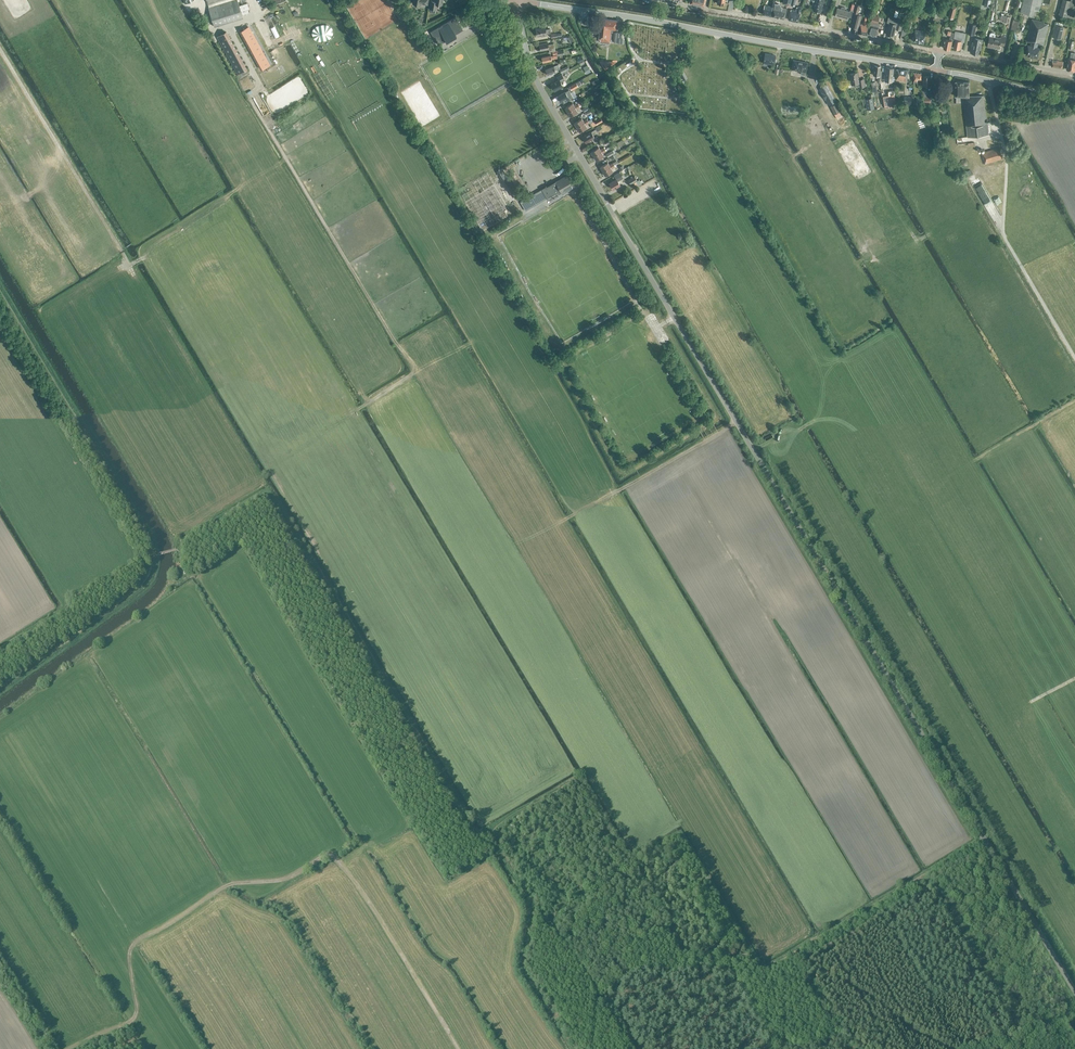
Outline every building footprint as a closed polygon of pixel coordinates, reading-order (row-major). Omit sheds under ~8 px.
[(208,7),(214,26),(243,17),(242,15),(239,6),(238,0),(231,0),(208,7)] [(435,1),(431,1),(430,8),(436,9),(437,4),(442,5),(443,0),(435,0),(435,1)] [(812,0),(811,5),(814,6),(813,10),(821,12),(824,0),(812,0)] [(1045,0),(1026,0),(1024,10),(1036,12),(1037,7),(1043,8),(1045,0)] [(1074,15),(1074,12),(1074,0),(1064,0),(1063,10),(1065,10),(1064,13),(1074,15)] [(773,7),(774,7),(775,1),(773,1),(772,1),(771,6),(764,5),(764,8),(762,14),(771,16),(772,10),(773,7)] [(247,3),(239,6),(242,15),(249,13),(248,10),(249,9),(247,3)] [(777,4),(775,4),(774,7),(772,16),(784,19),(787,9),(782,8),(782,7),(780,6),(780,5),(780,4),(778,4),(777,4)] [(953,19),(957,7),(952,5),(949,17),(953,19)] [(801,7),(798,6),(797,11),(791,9),(788,19),(798,22),(801,7)] [(837,8),(835,16),(847,20),(848,17),(851,18),(853,13),(853,11),(850,10),(850,11),(844,10),(844,7),(841,7),(841,9),(837,8)] [(851,18),(849,26),(852,27),(851,32),(857,33),(861,18),(862,16),(857,15),(856,14),(853,13),(851,18)] [(868,33),(876,35),(878,27),(879,23),(877,22),(879,17),(872,15),(870,25),(868,33)] [(1000,20),(1010,23),(1012,18),(1002,15),(1000,20)] [(864,23),(864,25),(861,24),(859,33),(867,35),(869,26),(866,25),(868,17),(863,16),(861,23),(864,23)] [(455,17),(430,32),(438,45),(463,30),(455,17)] [(600,29),(599,38),(600,38),(600,42),(606,43),(606,41),(609,41),(610,40),(611,40),(611,34),(610,33),(611,28),(616,29),(617,20),(601,18),(600,27),(600,29)] [(901,30),(903,20),(897,19),(896,24),(889,23),(886,34),(894,36),(895,29),(901,30)] [(1028,45),(1026,55),(1038,58),(1040,48),(1037,47),(1038,44),(1043,46),(1049,24),(1044,23),(1044,22),(1033,19),(1032,19),(1032,20),(1027,41),(1029,42),(1031,42),(1030,45),(1028,45)] [(1054,33),(1061,35),(1064,25),(1056,23),(1054,33)] [(546,29),(545,27),(545,25),(540,26),(541,28),(536,28),(538,36),(543,35),(543,36),(547,35),(547,34),(551,33),(550,29),(546,29)] [(241,31),(243,36),(251,32),(248,27),(241,31)] [(923,42),(925,31),(915,29),(914,36),(913,37),(912,39),(913,40),(913,41),(923,42)] [(952,44),(954,33),(951,32),(948,31),(948,35),(951,36),(950,40),(946,39),(944,48),(950,49),(951,44),(952,44)] [(960,49),(961,41),(964,42),(966,34),(955,31),(953,39),(955,40),(954,48),(960,49)] [(221,40),(229,36),(226,32),(219,36),(221,40)] [(255,40),(251,32),(243,36),(248,44),(255,40)] [(615,32),(614,42),(618,42),(618,37),(622,37),(622,33),(615,32)] [(994,47),(1000,48),(1001,45),(1004,45),(1006,37),(1002,37),(1001,39),(995,37),(995,35),(994,33),(992,32),(990,33),(988,47),(994,48),(994,47)] [(229,36),(221,40),(225,48),(233,44),(229,36)] [(568,37),(570,43),(572,43),(573,47),(576,46),(575,42),(574,42),(571,36),(568,37)] [(980,45),(982,46),(983,39),(976,38),(975,42),(972,42),(971,52),(973,53),(979,54),(980,45)] [(250,49),(258,45),(255,40),(248,44),(250,49)] [(550,51),(555,50),(554,43),(548,45),(548,42),(539,44),(540,50),(549,49),(550,51)] [(225,48),(228,54),(236,49),(233,44),(225,48)] [(253,54),(261,50),(258,45),(250,49),(253,54)] [(239,54),(236,49),(228,54),(231,59),(239,54)] [(256,59),(263,55),(261,50),(253,54),(256,59)] [(774,64),(776,56),(770,55),(770,54),(765,53),(763,62),(774,64)] [(239,54),(231,59),(234,64),(241,59),(239,54)] [(256,59),(259,64),(266,60),(263,55),(256,59)] [(241,59),(234,64),(237,69),(244,64),(241,59)] [(269,65),(266,60),(259,64),(261,69),(269,65)] [(806,72),(807,63),(793,60),(792,69),(801,71),(800,74),(805,75),(805,72),(806,72)] [(244,64),(237,69),(239,74),(247,70),(244,64)] [(555,70),(560,68),(558,64),(554,66),(545,69),(548,75),(556,71),(555,70)] [(879,78),(878,78),(878,82),(881,82),(881,79),(882,72),(880,72),(881,66),(875,65),(873,75),(879,76),(879,78)] [(894,82),(894,77),(893,77),(893,68),(894,68),(885,67),(885,76),(889,77),(889,81),(894,82)] [(678,70),(683,80),(687,78),(683,70),(682,68),(678,70)] [(906,81),(908,70),(897,69),(895,79),(906,81)] [(860,87),(864,87),(863,79),(858,80),(857,72),(849,74),(850,79),(851,84),(855,84),(856,87),(860,86),(860,87)] [(561,82),(565,80),(563,77),(564,77),(562,74),(557,77),(559,80),(551,84),(555,90),(563,86),(561,82)] [(964,96),(967,126),(968,137),(989,134),(987,123),(983,95),(969,96),(970,90),(970,87),(970,82),(969,82),(956,81),(956,82),(956,96),(964,96)] [(576,82),(574,83),(569,86),(572,90),(578,87),(578,86),(576,83),(576,82)] [(836,101),(827,84),(819,89),(828,105),(836,101)] [(562,100),(563,103),(573,97),(569,90),(566,92),(565,91),(558,96),(561,101),(562,100)] [(888,95),(883,96),(885,109),(896,106),(894,94),(888,95)] [(865,99),(867,110),(874,108),(872,97),(865,99)] [(922,97),(914,98),(914,107),(916,108),(920,108),(920,104),(922,103),(922,97)] [(579,103),(578,103),(574,105),(573,103),(565,107),(568,112),(579,105),(579,104),(579,103)] [(830,107),(834,114),(840,111),(836,103),(830,107)] [(579,105),(568,112),(570,116),(578,112),(576,109),(580,107),(579,105)] [(590,117),(587,119),(583,121),(582,118),(574,123),(577,127),(591,119),(590,117)] [(577,127),(579,132),(587,127),(586,125),(589,122),(590,123),(593,121),(591,119),(577,127)] [(595,144),(600,141),(597,136),(595,137),(593,134),(596,133),(594,130),(591,132),(582,137),(586,143),(592,139),(595,144)] [(591,151),(594,156),(605,149),(605,148),(605,147),(600,149),(599,147),(591,151)] [(985,164),(1003,158),(1000,147),(981,153),(985,164)] [(606,149),(605,150),(605,149),(594,156),(596,160),(604,156),(602,153),(606,151),(607,150),(606,149)] [(608,157),(613,154),(617,152),(615,149),(606,154),(608,157)] [(600,167),(603,171),(618,162),(617,160),(609,165),(608,162),(600,167)] [(618,162),(603,171),(605,176),(613,171),(611,169),(619,164),(618,162)] [(629,166),(627,163),(618,169),(620,171),(629,166)] [(513,197),(517,194),(502,169),(497,172),(513,197)] [(618,181),(623,178),(620,172),(614,175),(616,179),(610,183),(613,189),(620,185),(618,181)] [(556,183),(555,181),(547,187),(546,186),(541,189),(542,189),(520,202),(526,211),(561,190),(563,194),(575,187),(569,175),(556,183)] [(997,189),(993,191),(999,203),(1004,201),(997,189)] [(986,197),(1000,223),(1003,221),(1001,217),(1004,216),(992,194),(986,197)]
